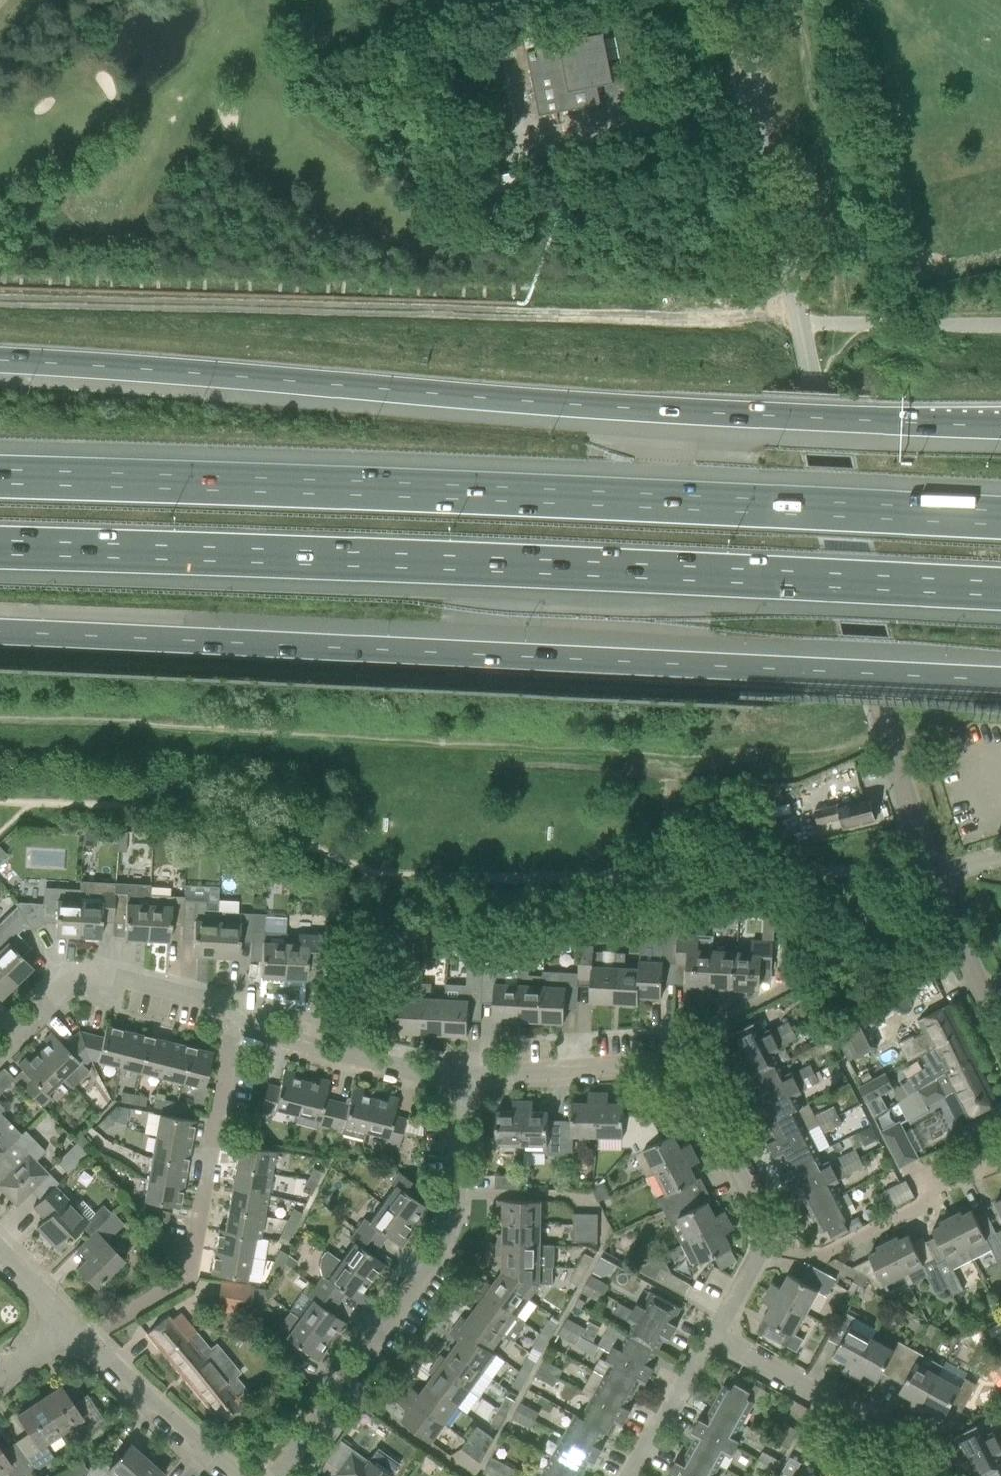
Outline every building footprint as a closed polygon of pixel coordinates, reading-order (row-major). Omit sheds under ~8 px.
[(603,33),(584,37),(558,42),(559,46),(526,53),(539,116),(600,104),(597,86),(613,83),(603,33)] [(522,192),(518,172),(482,179),(486,200),(522,192)] [(868,798),(815,810),(818,824),(840,818),(843,829),(874,821),(873,818),(876,818),(874,808),(871,808),(868,798)] [(124,852),(125,832),(117,831),(116,852),(124,852)] [(117,833),(97,832),(97,839),(101,845),(116,846),(117,833)] [(823,834),(810,837),(811,843),(824,840),(823,834)] [(192,835),(191,847),(207,847),(208,836),(192,835)] [(288,893),(298,894),(299,878),(289,877),(288,893)] [(80,891),(77,936),(84,937),(84,940),(97,941),(97,938),(100,938),(101,918),(113,918),(115,884),(80,882),(80,891)] [(115,884),(113,918),(125,919),(123,939),(146,940),(148,904),(149,894),(150,886),(115,884)] [(45,889),(45,894),(44,904),(14,903),(31,931),(44,923),(55,923),(54,935),(77,936),(80,891),(45,889)] [(149,894),(148,904),(146,940),(169,941),(170,921),(182,922),(183,900),(183,896),(149,894)] [(183,900),(182,922),(181,935),(193,935),(192,955),(215,957),(217,922),(217,912),(205,911),(206,902),(183,900)] [(16,983),(32,967),(22,956),(30,948),(17,934),(23,927),(13,910),(0,923),(0,967),(3,970),(16,983)] [(617,910),(617,920),(626,921),(627,911),(617,910)] [(217,912),(217,922),(215,957),(237,958),(239,938),(250,938),(252,913),(217,912)] [(250,938),(249,956),(261,957),(260,977),(283,978),(283,970),(285,943),(285,933),(264,932),(265,914),(252,913),(251,931),(250,938)] [(725,915),(713,915),(712,929),(724,929),(725,915)] [(677,938),(676,964),(688,964),(687,986),(709,987),(710,970),(711,952),(712,938),(696,937),(696,939),(688,938),(688,925),(678,925),(677,930),(677,938)] [(640,969),(639,970),(638,997),(661,998),(663,963),(676,964),(677,938),(677,930),(664,929),(663,947),(653,947),(653,962),(639,961),(638,969),(640,969)] [(762,930),(762,942),(773,943),(774,930),(762,930)] [(285,943),(283,970),(283,978),(306,980),(306,965),(330,967),(332,936),(298,934),(297,944),(285,943)] [(530,938),(520,940),(519,950),(529,950),(530,938)] [(446,985),(445,999),(443,1035),(467,1036),(468,1014),(480,1015),(479,1021),(481,1021),(482,997),(481,997),(482,986),(481,986),(482,970),(482,968),(483,968),(485,940),(469,945),(468,954),(467,954),(466,978),(467,978),(466,986),(446,985)] [(736,953),(736,970),(735,988),(758,990),(760,968),(772,969),(773,943),(752,942),(752,954),(736,953)] [(578,972),(578,986),(579,980),(590,980),(589,1002),(599,1003),(601,1005),(607,1006),(609,1003),(613,1004),(615,968),(614,967),(601,967),(602,952),(593,952),(593,947),(579,946),(578,970),(578,972)] [(710,970),(709,987),(708,999),(720,1000),(720,988),(735,988),(736,970),(736,953),(711,952),(710,970)] [(614,967),(615,968),(613,1004),(638,1005),(638,997),(639,970),(640,969),(638,969),(624,968),(625,954),(615,953),(614,967)] [(432,957),(423,960),(422,968),(432,969),(432,957)] [(16,983),(3,970),(0,967),(0,998),(16,983)] [(482,968),(482,970),(481,986),(482,986),(481,997),(482,997),(493,997),(492,1019),(516,1021),(518,985),(517,985),(504,984),(505,970),(483,968),(482,968)] [(543,986),(544,975),(528,974),(528,971),(518,970),(517,985),(518,985),(516,1021),(541,1022),(543,986)] [(544,975),(543,986),(541,1022),(564,1023),(565,1002),(577,1002),(578,986),(578,972),(544,971),(544,975)] [(421,998),(420,998),(408,997),(409,983),(385,981),(384,1016),(385,1016),(385,1010),(397,1010),(396,1033),(406,1033),(410,1035),(413,1036),(417,1034),(419,1034),(421,998)] [(421,998),(419,1034),(443,1035),(445,999),(431,998),(431,984),(421,983),(420,998),(421,998)] [(908,1025),(914,1039),(899,1046),(907,1061),(920,1055),(931,1049),(930,1047),(961,1032),(947,1005),(908,1025)] [(835,1029),(838,1034),(851,1059),(876,1047),(861,1016),(835,1029)] [(764,1033),(758,1021),(728,1036),(734,1048),(728,1051),(733,1061),(792,1031),(788,1023),(771,1032),(770,1030),(764,1033)] [(102,1038),(78,1032),(89,1059),(118,1066),(127,1031),(105,1026),(102,1038)] [(148,1037),(127,1031),(118,1066),(139,1072),(148,1037)] [(796,1039),(792,1031),(733,1061),(738,1070),(744,1067),(750,1079),(780,1065),(774,1053),(779,1050),(778,1048),(796,1039)] [(89,1059),(78,1032),(64,1046),(50,1033),(43,1040),(47,1044),(38,1053),(63,1078),(62,1079),(72,1088),(88,1072),(83,1066),(89,1059)] [(974,1058),(961,1032),(930,1047),(931,1049),(920,1055),(925,1065),(921,1067),(907,1076),(905,1078),(914,1092),(916,1090),(931,1081),(944,1074),(974,1058)] [(148,1037),(139,1072),(161,1077),(169,1042),(148,1037)] [(191,1047),(169,1042),(161,1077),(182,1082),(191,1047)] [(212,1053),(191,1047),(182,1082),(203,1087),(212,1053)] [(63,1078),(38,1053),(29,1062),(25,1058),(17,1065),(30,1078),(21,1087),(41,1107),(50,1099),(46,1095),(62,1079),(63,1078)] [(997,1103),(974,1058),(944,1074),(931,1081),(916,1090),(914,1092),(897,1102),(907,1121),(928,1110),(924,1102),(942,1092),(944,1097),(954,1092),(967,1118),(997,1103)] [(780,1065),(750,1079),(756,1091),(750,1094),(755,1104),(815,1073),(811,1066),(792,1075),(791,1074),(786,1076),(780,1065)] [(14,1080),(3,1068),(0,1071),(0,1094),(14,1080)] [(296,1114),(305,1081),(292,1078),(294,1072),(283,1069),(279,1087),(267,1084),(260,1112),(272,1115),(274,1108),(296,1114)] [(818,1081),(815,1073),(755,1104),(760,1113),(765,1110),(771,1122),(796,1109),(797,1110),(802,1108),(796,1096),(801,1093),(799,1091),(818,1081)] [(874,1118),(887,1110),(881,1098),(893,1091),(886,1076),(885,1075),(863,1087),(859,1089),(874,1118)] [(305,1081),(296,1114),(317,1119),(315,1125),(329,1128),(336,1101),(324,1099),(329,1081),(318,1078),(317,1084),(305,1081)] [(348,1104),(336,1101),(329,1128),(340,1131),(340,1132),(363,1138),(365,1131),(373,1098),(361,1095),(362,1089),(352,1087),(348,1104)] [(131,1105),(133,1095),(121,1093),(119,1103),(131,1105)] [(572,1121),(560,1121),(559,1156),(572,1156),(572,1136),(597,1136),(598,1093),(588,1093),(588,1103),(572,1103),(572,1121)] [(598,1093),(597,1136),(622,1137),(622,1147),(630,1147),(650,1116),(623,1115),(623,1103),(608,1103),(608,1093),(598,1093)] [(145,1097),(133,1095),(131,1105),(143,1107),(145,1097)] [(385,1101),(373,1098),(365,1131),(385,1136),(384,1143),(398,1147),(405,1119),(393,1116),(397,1098),(387,1095),(385,1101)] [(174,1112),(176,1102),(163,1100),(161,1110),(174,1112)] [(512,1111),(496,1111),(496,1116),(492,1116),(491,1130),(496,1130),(496,1144),(521,1145),(522,1101),(512,1101),(512,1111)] [(532,1101),(522,1101),(521,1145),(546,1145),(545,1155),(559,1156),(560,1121),(548,1121),(548,1112),(532,1112),(532,1101)] [(188,1104),(176,1102),(174,1112),(187,1114),(188,1104)] [(107,1115),(113,1122),(122,1113),(116,1107),(107,1115)] [(819,1125),(838,1116),(834,1108),(816,1118),(819,1125)] [(796,1109),(771,1122),(765,1125),(772,1137),(766,1140),(771,1149),(807,1131),(797,1110),(796,1109)] [(21,1135),(0,1114),(0,1156),(21,1135)] [(113,1122),(107,1115),(99,1124),(105,1130),(113,1122)] [(159,1115),(155,1136),(190,1142),(194,1121),(159,1115)] [(650,1116),(630,1147),(646,1177),(655,1173),(694,1153),(689,1144),(680,1149),(673,1134),(662,1140),(650,1116)] [(838,1116),(819,1125),(823,1133),(842,1123),(838,1116)] [(898,1167),(916,1158),(898,1122),(880,1131),(898,1167)] [(864,1147),(878,1140),(871,1126),(857,1133),(864,1147)] [(807,1131),(771,1149),(776,1159),(781,1156),(787,1168),(818,1152),(807,1131)] [(21,1135),(0,1156),(0,1191),(15,1207),(49,1174),(36,1160),(45,1152),(25,1132),(21,1135)] [(76,1144),(83,1150),(89,1144),(79,1134),(73,1140),(76,1144)] [(155,1136),(152,1158),(186,1164),(190,1142),(155,1136)] [(87,1155),(83,1150),(76,1144),(56,1163),(67,1174),(87,1155)] [(239,1145),(235,1167),(271,1173),(275,1151),(239,1145)] [(841,1167),(860,1158),(856,1150),(837,1160),(841,1167)] [(824,1165),(818,1152),(787,1168),(793,1180),(788,1183),(793,1192),(834,1172),(830,1163),(824,1165)] [(694,1153),(655,1173),(666,1195),(658,1199),(664,1210),(694,1195),(689,1184),(696,1180),(689,1166),(698,1161),(694,1153)] [(186,1164),(152,1158),(148,1180),(183,1186),(186,1164)] [(864,1165),(860,1158),(841,1167),(845,1175),(864,1165)] [(235,1167),(231,1188),(267,1195),(271,1173),(235,1167)] [(308,1181),(316,1185),(321,1174),(313,1170),(308,1181)] [(839,1182),(834,1172),(793,1192),(797,1201),(803,1199),(812,1215),(841,1200),(833,1185),(839,1182)] [(421,1189),(405,1177),(398,1173),(390,1184),(395,1187),(382,1205),(410,1225),(417,1215),(422,1218),(429,1210),(414,1199),(421,1189)] [(520,1176),(515,1176),(495,1176),(495,1188),(520,1189),(520,1176)] [(183,1186),(148,1180),(144,1202),(179,1208),(183,1186)] [(316,1185),(308,1181),(302,1192),(310,1196),(316,1185)] [(914,1197),(907,1184),(906,1181),(887,1191),(895,1206),(914,1197)] [(54,1187),(40,1200),(33,1207),(45,1220),(36,1228),(57,1250),(87,1221),(54,1187)] [(231,1188),(227,1210),(263,1216),(267,1195),(231,1188)] [(700,1206),(694,1195),(664,1210),(670,1221),(678,1218),(689,1240),(728,1220),(724,1211),(715,1216),(707,1202),(700,1206)] [(846,1209),(841,1200),(812,1215),(820,1232),(827,1229),(832,1238),(848,1230),(843,1221),(850,1217),(850,1216),(856,1212),(852,1205),(846,1209)] [(540,1201),(517,1201),(497,1201),(497,1212),(503,1212),(503,1223),(539,1223),(540,1201)] [(410,1225),(382,1205),(369,1224),(364,1220),(356,1231),(379,1246),(386,1237),(401,1247),(407,1239),(403,1235),(410,1225)] [(101,1224),(110,1215),(104,1209),(95,1218),(101,1224)] [(164,1233),(168,1212),(160,1210),(156,1226),(164,1233)] [(227,1210),(224,1230),(224,1231),(253,1236),(253,1237),(260,1238),(263,1216),(227,1210)] [(950,1217),(972,1261),(992,1251),(997,1261),(1000,1258),(1000,1242),(996,1233),(985,1238),(971,1210),(962,1214),(960,1211),(950,1217)] [(288,1222),(295,1226),(301,1214),(293,1211),(288,1222)] [(112,1213),(110,1215),(101,1224),(89,1235),(75,1249),(85,1260),(76,1269),(95,1288),(124,1260),(105,1241),(122,1224),(112,1213)] [(585,1241),(586,1213),(573,1213),(573,1241),(585,1241)] [(598,1213),(586,1213),(585,1241),(597,1242),(598,1213)] [(844,1221),(849,1231),(862,1225),(857,1215),(844,1221)] [(925,1242),(934,1259),(952,1296),(964,1291),(953,1270),(972,1261),(950,1217),(939,1222),(941,1225),(932,1230),(935,1237),(925,1242)] [(728,1220),(689,1240),(701,1263),(731,1248),(724,1234),(733,1229),(728,1220)] [(295,1226),(288,1222),(282,1233),(290,1237),(295,1226)] [(497,1234),(497,1244),(539,1245),(539,1223),(503,1223),(503,1234),(497,1234)] [(218,1229),(214,1252),(249,1258),(253,1237),(253,1236),(224,1231),(224,1230),(218,1229)] [(379,1246),(356,1231),(349,1241),(353,1245),(341,1262),(368,1282),(376,1272),(380,1275),(387,1267),(372,1256),(379,1246)] [(897,1236),(887,1242),(903,1274),(910,1288),(930,1278),(923,1264),(934,1259),(925,1242),(922,1237),(912,1242),(908,1235),(899,1239),(897,1236)] [(903,1274),(887,1242),(876,1247),(877,1250),(869,1255),(870,1258),(851,1268),(858,1272),(869,1277),(875,1288),(903,1274)] [(539,1245),(497,1244),(496,1255),(502,1255),(502,1267),(539,1268),(539,1267),(552,1267),(553,1267),(554,1245),(539,1245)] [(274,1263),(281,1267),(287,1255),(279,1251),(274,1263)] [(249,1258),(214,1252),(210,1274),(245,1280),(249,1258)] [(322,1277),(323,1277),(315,1287),(337,1303),(345,1294),(359,1304),(366,1296),(361,1292),(368,1282),(341,1262),(326,1252),(321,1260),(320,1268),(322,1277)] [(576,1268),(585,1273),(593,1259),(584,1254),(576,1268)] [(689,1284),(665,1271),(667,1267),(661,1255),(634,1269),(683,1295),(689,1284)] [(281,1267),(274,1263),(268,1274),(276,1278),(281,1267)] [(772,1283),(767,1292),(805,1313),(817,1291),(826,1296),(835,1279),(808,1264),(799,1280),(788,1274),(781,1288),(772,1283)] [(502,1272),(499,1277),(529,1299),(538,1286),(552,1287),(552,1267),(539,1267),(539,1268),(502,1267),(502,1272)] [(585,1273),(576,1268),(568,1282),(577,1287),(585,1273)] [(869,1277),(858,1272),(852,1282),(858,1285),(863,1288),(869,1277)] [(590,1276),(586,1283),(604,1294),(608,1286),(590,1276)] [(529,1299),(499,1277),(492,1286),(488,1282),(481,1291),(516,1316),(529,1299)] [(697,1280),(693,1287),(700,1291),(704,1284),(697,1280)] [(247,1315),(251,1287),(220,1282),(216,1310),(247,1315)] [(604,1294),(586,1283),(582,1291),(600,1301),(604,1294)] [(863,1288),(858,1285),(853,1294),(858,1297),(865,1295),(867,1290),(863,1288)] [(337,1303),(315,1287),(306,1300),(311,1303),(300,1320),(326,1339),(334,1329),(339,1333),(345,1324),(330,1313),(337,1303)] [(480,1303),(473,1312),(504,1334),(514,1341),(521,1332),(518,1331),(524,1322),(516,1316),(481,1291),(475,1299),(480,1303)] [(679,1308),(662,1298),(650,1291),(643,1304),(638,1301),(633,1311),(673,1332),(678,1323),(673,1320),(679,1308)] [(805,1313),(767,1292),(762,1301),(771,1306),(758,1330),(796,1352),(803,1340),(793,1335),(805,1313)] [(673,1332),(633,1311),(628,1319),(634,1322),(627,1334),(656,1350),(663,1338),(668,1341),(673,1332)] [(462,1317),(456,1326),(491,1351),(504,1334),(473,1312),(467,1320),(462,1317)] [(843,1312),(837,1321),(828,1339),(839,1345),(833,1355),(847,1363),(842,1372),(850,1377),(871,1338),(849,1327),(854,1318),(843,1312)] [(195,1332),(192,1328),(179,1313),(171,1320),(168,1316),(146,1334),(222,1424),(253,1398),(245,1388),(236,1396),(188,1339),(195,1332)] [(567,1318),(563,1325),(581,1335),(585,1328),(567,1318)] [(982,1318),(974,1322),(978,1329),(985,1325),(982,1318)] [(540,1333),(549,1338),(557,1324),(548,1319),(540,1333)] [(326,1339),(300,1320),(286,1339),(280,1335),(273,1345),(293,1365),(303,1351),(318,1362),(324,1353),(319,1349),(326,1339)] [(581,1335),(563,1325),(559,1333),(578,1343),(581,1335)] [(656,1350),(627,1334),(610,1325),(598,1347),(610,1353),(650,1374),(655,1365),(650,1362),(656,1350)] [(491,1351),(456,1326),(449,1334),(459,1341),(453,1350),(482,1372),(495,1354),(491,1351)] [(540,1333),(532,1347),(541,1352),(549,1338),(540,1333)] [(892,1350),(871,1338),(850,1377),(859,1381),(864,1372),(878,1380),(882,1373),(893,1378),(909,1349),(897,1342),(892,1350)] [(909,1349),(893,1378),(903,1384),(899,1392),(913,1399),(908,1408),(917,1413),(937,1375),(915,1363),(920,1355),(909,1349)] [(441,1355),(435,1364),(470,1389),(482,1372),(453,1350),(446,1359),(441,1355)] [(603,1365),(598,1362),(594,1371),(604,1376),(603,1377),(633,1392),(640,1380),(645,1384),(650,1374),(610,1353),(603,1365)] [(527,1358),(519,1372),(528,1377),(535,1363),(527,1358)] [(540,1368),(558,1378),(562,1370),(544,1360),(540,1368)] [(470,1389),(435,1364),(429,1373),(434,1376),(427,1385),(457,1407),(470,1389)] [(558,1378),(540,1368),(535,1375),(554,1385),(558,1378)] [(528,1377),(519,1372),(511,1386),(520,1391),(528,1377)] [(958,1387),(937,1375),(917,1413),(925,1418),(930,1409),(944,1417),(950,1406),(961,1412),(975,1385),(963,1378),(958,1387)] [(633,1392),(603,1377),(592,1398),(627,1416),(632,1407),(627,1404),(633,1392)] [(753,1386),(752,1389),(736,1380),(731,1389),(724,1386),(712,1407),(741,1423),(752,1404),(761,1409),(769,1395),(753,1386)] [(457,1407),(427,1385),(421,1394),(411,1387),(405,1395),(444,1424),(457,1407)] [(60,1386),(38,1400),(59,1433),(75,1422),(85,1437),(105,1424),(86,1394),(72,1404),(60,1386)] [(444,1424),(405,1395),(398,1404),(408,1411),(401,1420),(431,1442),(444,1424)] [(506,1397),(498,1410),(507,1415),(514,1401),(506,1397)] [(592,1398),(580,1419),(604,1432),(610,1435),(616,1422),(622,1426),(627,1416),(592,1398)] [(25,1436),(15,1442),(33,1471),(53,1458),(43,1444),(59,1433),(38,1400),(16,1415),(30,1436),(27,1439),(25,1436)] [(521,1402),(517,1409),(535,1420),(539,1412),(521,1402)] [(741,1423),(712,1407),(706,1419),(700,1416),(695,1425),(736,1447),(741,1438),(735,1435),(741,1423)] [(535,1420),(517,1409),(512,1417),(531,1427),(535,1420)] [(507,1415),(498,1410),(491,1424),(499,1428),(507,1415)] [(580,1419),(575,1416),(563,1437),(598,1456),(603,1446),(598,1443),(604,1432),(580,1419)] [(787,1449),(790,1444),(797,1430),(782,1422),(772,1440),(787,1449)] [(979,1424),(969,1429),(951,1438),(957,1451),(952,1454),(956,1463),(996,1442),(992,1433),(985,1436),(979,1424)] [(696,1437),(689,1449),(718,1465),(725,1453),(731,1456),(736,1447),(695,1425),(690,1434),(696,1437)] [(470,1457),(487,1434),(478,1427),(461,1450),(470,1457)] [(487,1434),(470,1457),(480,1464),(494,1438),(487,1434)] [(563,1437),(551,1458),(581,1474),(587,1461),(593,1465),(598,1456),(563,1437)] [(15,1442),(4,1449),(6,1452),(3,1455),(0,1451),(0,1473),(4,1470),(8,1475),(26,1475),(33,1471),(15,1442)] [(996,1442),(956,1463),(961,1472),(967,1470),(970,1475),(984,1475),(1000,1467),(1000,1465),(995,1454),(1000,1451),(996,1442)] [(86,1471),(81,1475),(132,1475),(147,1459),(130,1445),(111,1466),(99,1456),(86,1471)] [(335,1474),(337,1475),(391,1475),(399,1464),(377,1448),(365,1464),(350,1453),(335,1474)] [(672,1467),(688,1475),(713,1475),(718,1465),(689,1449),(682,1461),(677,1458),(672,1467)] [(761,1452),(757,1460),(776,1470),(780,1462),(761,1452)] [(509,1467),(491,1457),(483,1471),(491,1475),(504,1475),(506,1475),(513,1475),(516,1471),(509,1467)] [(551,1458),(542,1475),(580,1475),(581,1474),(551,1458)] [(147,1459),(132,1475),(162,1475),(164,1474),(147,1459)] [(757,1460),(753,1467),(769,1475),(772,1475),(776,1470),(757,1460)] [(672,1467),(667,1475),(688,1475),(672,1467)] [(984,1475),(1000,1475),(1000,1467),(984,1475)]
